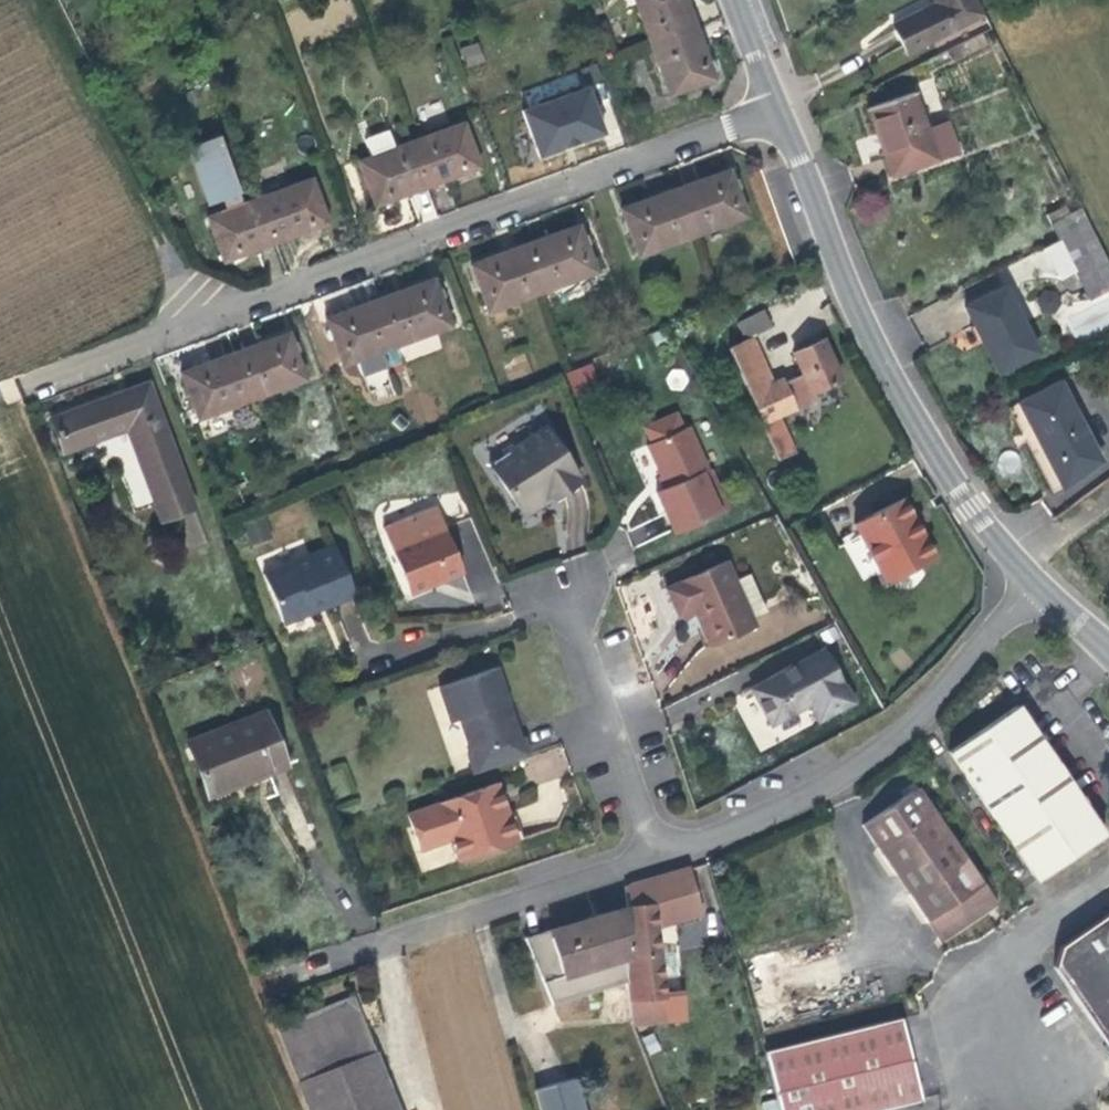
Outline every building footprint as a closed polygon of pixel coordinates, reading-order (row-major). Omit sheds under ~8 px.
[(645,39),(688,22),(680,0),(631,0),(645,39)] [(969,0),(929,0),(930,2),(889,22),(900,47),(974,10),(969,0)] [(688,22),(645,39),(665,90),(707,73),(688,22)] [(479,42),(460,47),(466,66),(484,61),(479,42)] [(592,87),(524,110),(541,160),(609,136),(592,87)] [(878,180),(944,157),(934,129),(914,135),(902,95),(855,109),(878,180)] [(458,120),(407,139),(422,181),(452,170),(474,162),(458,120)] [(368,154),(392,145),(386,126),(363,135),(368,154)] [(422,181),(407,139),(392,145),(368,154),(357,158),(371,200),(394,191),(422,181)] [(198,158),(221,149),(218,143),(195,151),(198,158)] [(220,194),(222,200),(237,193),(221,149),(198,158),(209,190),(217,187),(220,194)] [(205,199),(220,194),(217,187),(209,190),(198,158),(195,151),(188,153),(205,199)] [(256,195),(272,238),(307,225),(323,220),(307,176),(256,195)] [(666,197),(684,240),(740,219),(723,176),(698,185),(666,197)] [(222,200),(224,207),(240,201),(237,193),(222,200)] [(245,248),(272,238),(256,195),(240,201),(224,207),(204,214),(220,257),(245,248)] [(629,260),(684,240),(666,197),(642,206),(613,217),(629,260)] [(1108,282),(1108,274),(1085,228),(1075,208),(1046,224),(1056,242),(1084,295),(1108,282)] [(546,241),(519,251),(535,294),(588,275),(571,232),(546,241)] [(535,294),(519,251),(480,265),(464,271),(478,316),(535,294)] [(399,295),(374,304),(390,348),(445,328),(429,284),(399,295)] [(1072,310),(1071,328),(1108,330),(1108,300),(1071,298),(1071,293),(1040,291),(1039,308),(1072,310)] [(989,374),(1025,356),(997,292),(959,310),(989,374)] [(390,348),(374,304),(328,321),(320,324),(337,368),(390,348)] [(718,353),(764,450),(784,439),(775,418),(807,402),(805,395),(833,382),(815,342),(786,357),(795,377),(765,390),(743,341),(772,326),(766,312),(730,330),(734,344),(718,353)] [(782,346),(786,357),(815,342),(810,332),(782,346)] [(254,348),(227,358),(244,402),(298,382),(281,338),(254,348)] [(244,402),(227,358),(191,371),(175,377),(190,421),(244,402)] [(592,363),(566,372),(574,392),(600,383),(592,363)] [(46,424),(57,456),(127,432),(161,525),(191,514),(145,388),(118,397),(119,400),(102,406),(71,417),(69,413),(46,424)] [(1046,468),(1084,451),(1063,400),(1024,418),(1046,468)] [(577,489),(545,432),(486,469),(520,524),(567,495),(577,489)] [(669,539),(713,520),(697,480),(700,479),(683,433),(645,450),(660,490),(651,494),(669,539)] [(784,439),(764,450),(773,469),(792,458),(784,439)] [(933,563),(898,506),(849,532),(884,593),(933,563)] [(438,587),(463,578),(437,512),(384,534),(408,598),(438,587)] [(303,543),(257,560),(261,573),(308,555),(303,543)] [(300,627),(319,619),(314,606),(331,599),(337,612),(361,602),(338,546),(265,574),(284,621),(293,617),(300,627)] [(706,649),(751,632),(721,567),(662,589),(676,622),(684,619),(692,616),(706,649)] [(314,606),(319,619),(329,615),(337,612),(331,599),(314,606)] [(849,705),(822,649),(751,685),(760,704),(769,725),(806,707),(814,724),(849,705)] [(470,778),(534,756),(527,739),(521,739),(505,697),(496,675),(439,695),(452,729),(457,728),(470,759),(464,762),(470,778)] [(953,752),(1036,882),(1106,836),(1020,707),(953,752)] [(257,758),(262,769),(279,762),(260,710),(185,740),(202,786),(248,767),(247,762),(251,760),(257,758)] [(867,819),(939,939),(998,904),(921,784),(867,819)] [(494,786),(453,799),(398,817),(412,856),(448,844),(456,867),(476,859),(515,846),(502,810),(494,786)] [(648,884),(621,892),(623,911),(628,967),(622,967),(624,998),(626,1027),(647,1027),(647,1004),(659,1004),(657,935),(701,920),(686,871),(665,878),(666,885),(649,891),(648,884)] [(657,881),(648,884),(649,891),(666,885),(665,878),(657,881)] [(628,967),(623,911),(567,932),(523,950),(553,1024),(624,998),(622,967),(628,967)] [(1065,947),(1060,959),(1059,969),(1062,976),(1108,1047),(1108,916),(1065,947)] [(301,1109),(391,1109),(358,1018),(353,1003),(271,1032),(301,1109)] [(647,1004),(647,1027),(659,1027),(659,1004),(647,1004)] [(800,1109),(880,1109),(922,1100),(903,1020),(785,1047),(800,1109)] [(534,1109),(579,1109),(571,1085),(530,1096),(534,1109)]
